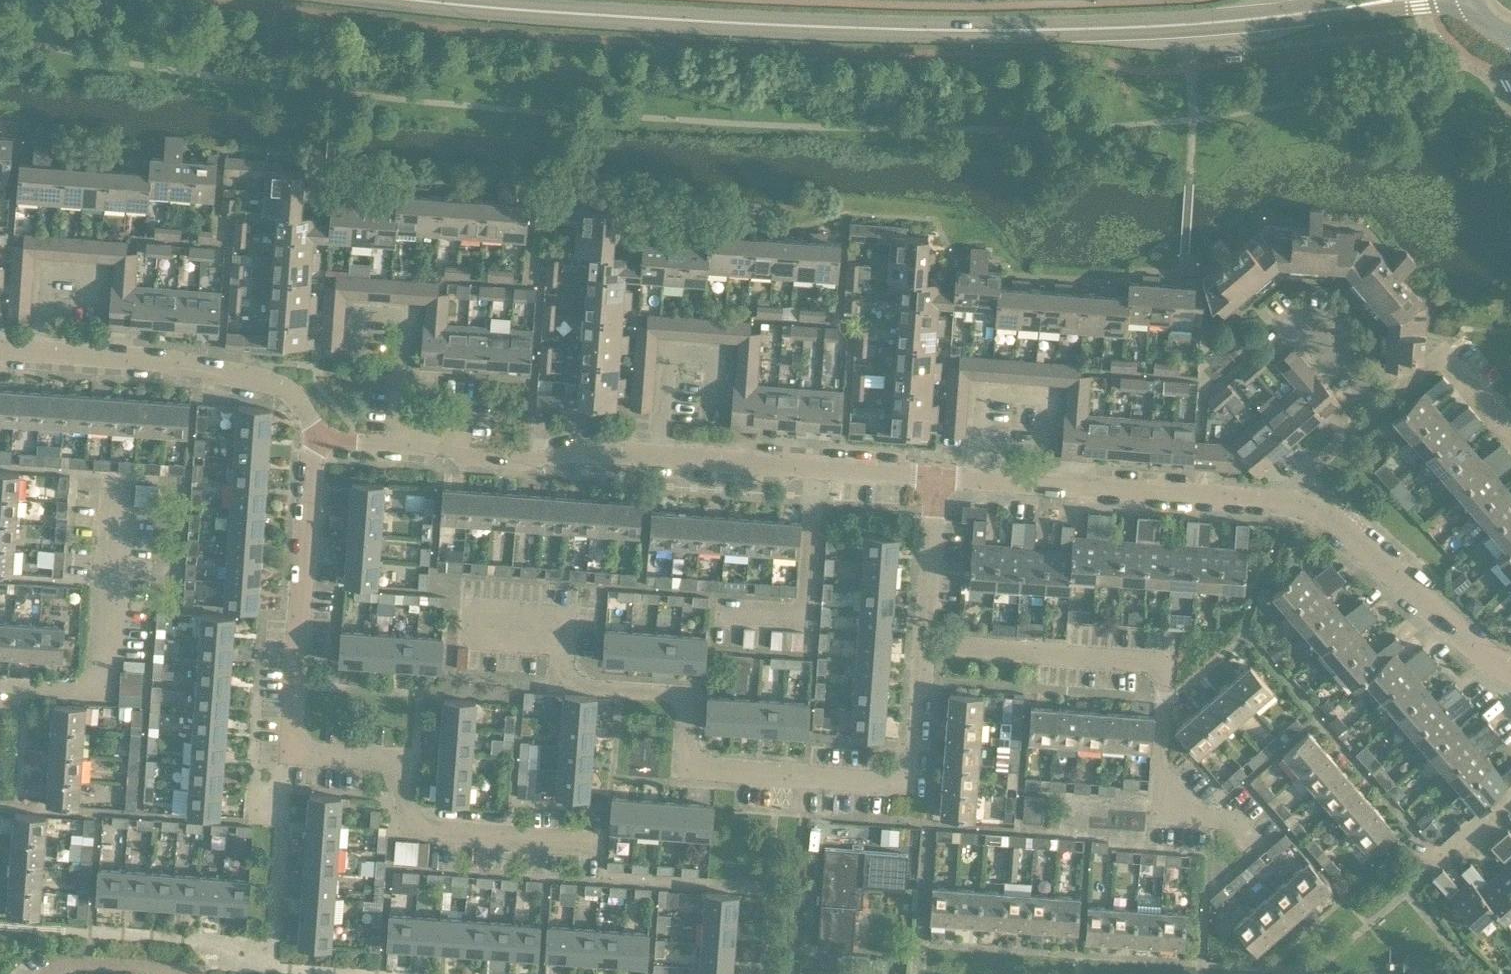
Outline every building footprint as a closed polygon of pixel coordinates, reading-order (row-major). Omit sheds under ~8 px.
[(10,174),(13,137),(0,136),(0,174),(10,174)] [(173,146),(174,137),(165,136),(165,145),(173,146)] [(182,146),(183,137),(174,137),(173,146),(182,146)] [(43,150),(44,141),(35,141),(34,149),(43,150)] [(52,151),(53,142),(44,141),(43,150),(52,151)] [(169,196),(173,151),(164,150),(164,157),(150,156),(149,170),(148,194),(149,195),(169,196)] [(181,159),(182,151),(173,151),(169,196),(191,198),(194,160),(181,159)] [(214,199),(217,154),(208,153),(207,161),(194,160),(191,198),(214,199)] [(39,201),(43,156),(34,155),(33,161),(20,160),(17,199),(39,201)] [(51,163),(52,156),(43,156),(39,201),(60,202),(63,164),(51,163)] [(82,204),(86,158),(78,158),(77,165),(63,164),(60,202),(82,204)] [(94,166),(95,159),(86,158),(82,204),(104,205),(106,167),(94,166)] [(240,175),(241,159),(242,159),(225,158),(223,174),(240,175)] [(253,160),(251,176),(265,177),(264,191),(309,194),(310,185),(302,184),(303,170),(282,168),(282,162),(253,160)] [(125,207),(129,162),(120,161),(120,168),(106,167),(104,205),(125,207)] [(139,169),(139,162),(129,162),(125,207),(148,209),(149,195),(148,194),(149,170),(139,169)] [(508,186),(508,177),(500,177),(500,185),(508,186)] [(518,187),(518,178),(508,177),(508,186),(518,187)] [(354,190),(354,181),(346,181),(346,189),(354,190)] [(363,190),(364,182),(354,181),(354,190),(363,190)] [(417,231),(420,186),(412,185),(411,192),(397,191),(396,198),(395,207),(396,207),(394,229),(396,230),(417,231)] [(429,193),(430,187),(420,186),(417,231),(438,233),(441,194),(429,193)] [(461,234),(464,189),(455,189),(455,195),(441,194),(438,233),(461,234)] [(473,197),(474,190),(464,189),(461,234),(481,236),(485,197),(473,197)] [(309,203),(309,194),(264,191),(262,215),(276,216),(276,214),(301,216),(301,215),(302,203),(309,203)] [(503,238),(507,193),(499,192),(498,198),(485,197),(481,236),(503,238)] [(517,200),(517,194),(507,193),(503,238),(527,239),(529,201),(517,200)] [(350,241),(353,196),(344,195),(344,202),(332,201),(329,239),(350,241)] [(233,209),(234,197),(222,196),(221,209),(233,209)] [(362,203),(363,196),(353,196),(350,241),(372,243),(374,204),(362,203)] [(552,213),(554,197),(537,196),(536,211),(552,213)] [(593,207),(594,200),(564,197),(563,214),(578,215),(577,230),(621,233),(622,224),(614,223),(616,209),(593,207)] [(395,207),(396,198),(388,198),(387,205),(374,204),(372,243),(395,244),(396,230),(394,229),(396,207),(395,207)] [(1319,221),(1320,212),(1314,211),(1308,211),(1307,220),(1313,220),(1319,221)] [(301,215),(301,216),(276,214),(276,216),(275,235),(313,237),(313,239),(320,239),(321,229),(314,228),(315,216),(301,215)] [(246,233),(247,219),(234,218),(233,232),(246,233)] [(864,239),(866,222),(849,221),(848,238),(864,239)] [(907,233),(907,225),(877,223),(875,240),(890,241),(889,256),(934,259),(935,249),(928,248),(929,234),(907,233)] [(1253,284),(1278,262),(1264,223),(1228,255),(1253,284)] [(1311,265),(1313,227),(1264,223),(1278,262),(1311,265)] [(728,270),(732,225),(722,224),(722,231),(708,230),(707,238),(707,245),(708,245),(706,268),(708,268),(728,270)] [(166,238),(167,225),(156,225),(155,237),(166,238)] [(180,239),(181,226),(167,225),(166,238),(180,239)] [(740,233),(741,226),(732,225),(728,270),(750,272),(752,234),(740,233)] [(772,273),(776,228),(766,227),(765,235),(752,234),(750,272),(772,273)] [(1344,267),(1362,230),(1313,227),(1311,265),(1344,267)] [(211,241),(211,229),(198,228),(197,240),(211,241)] [(784,236),(785,229),(776,228),(772,273),(793,275),(796,237),(784,236)] [(620,242),(621,233),(577,230),(575,253),(581,253),(589,254),(589,253),(612,254),(612,252),(613,241),(620,242)] [(1365,292),(1394,267),(1362,230),(1344,267),(1365,292)] [(814,276),(818,231),(809,231),(809,238),(796,237),(793,275),(814,276)] [(827,239),(828,232),(818,231),(814,276),(837,278),(840,240),(827,239)] [(245,245),(246,233),(233,232),(232,244),(245,245)] [(35,248),(36,235),(26,234),(25,243),(29,248),(35,248)] [(663,279),(666,235),(657,234),(656,241),(643,240),(640,278),(663,279)] [(113,265),(112,284),(133,285),(135,263),(123,263),(123,258),(128,253),(126,251),(125,250),(121,255),(114,254),(115,241),(89,239),(88,254),(78,253),(68,252),(69,237),(36,235),(35,248),(29,248),(25,243),(23,244),(21,244),(26,251),(26,256),(13,255),(9,319),(30,321),(34,258),(113,265)] [(312,250),(313,239),(313,237),(275,235),(273,256),(319,259),(319,251),(312,250)] [(674,243),(675,236),(666,235),(663,279),(684,281),(687,244),(674,243)] [(547,237),(534,236),(533,249),(546,250),(547,237)] [(78,253),(79,238),(69,237),(68,252),(78,253)] [(88,254),(89,239),(79,238),(78,253),(88,254)] [(707,245),(707,238),(699,238),(699,245),(687,244),(684,281),(707,283),(708,268),(706,268),(708,245),(707,245)] [(1219,254),(1224,250),(1229,246),(1222,238),(1217,243),(1213,247),(1219,254)] [(125,250),(125,242),(115,241),(114,254),(121,255),(125,250)] [(158,255),(158,242),(146,241),(145,254),(158,255)] [(171,256),(172,243),(158,242),(158,255),(171,256)] [(26,251),(21,244),(13,244),(13,255),(26,256),(26,251)] [(201,258),(202,245),(190,244),(189,257),(201,258)] [(214,259),(215,246),(202,245),(201,258),(214,259)] [(979,254),(980,246),(971,245),(970,254),(979,254)] [(988,255),(989,246),(980,246),(979,254),(988,255)] [(626,267),(627,254),(612,252),(612,254),(589,253),(589,254),(581,253),(580,273),(588,273),(588,274),(625,277),(632,277),(633,267),(626,267)] [(1403,268),(1410,262),(1406,257),(1402,252),(1395,259),(1399,264),(1403,268)] [(135,263),(136,253),(128,253),(123,258),(123,263),(135,263)] [(1222,310),(1253,284),(1228,255),(1201,278),(1209,303),(1213,300),(1222,310)] [(318,269),(319,259),(273,256),(272,278),(310,281),(311,268),(318,269)] [(933,267),(934,259),(889,256),(887,278),(901,279),(901,278),(926,280),(926,278),(927,266),(933,267)] [(976,306),(979,261),(969,260),(969,267),(955,266),(952,304),(954,304),(953,314),(974,316),(975,306),(976,306)] [(557,271),(558,262),(545,261),(545,270),(557,271)] [(859,262),(847,261),(846,261),(845,274),(858,275),(859,262)] [(987,268),(988,261),(979,261),(976,306),(995,307),(996,307),(998,285),(999,269),(987,268)] [(244,263),(231,262),(230,262),(229,274),(243,275),(244,263)] [(458,277),(459,265),(445,264),(444,276),(458,277)] [(469,278),(470,266),(459,265),(458,277),(469,278)] [(499,280),(500,268),(488,267),(487,279),(499,280)] [(1386,317),(1426,305),(1415,292),(1394,267),(1365,292),(1386,317)] [(513,281),(513,268),(500,268),(499,280),(513,281)] [(557,284),(557,271),(545,270),(544,283),(557,284)] [(1148,319),(1151,273),(1142,273),(1142,280),(1128,279),(1127,294),(1128,294),(1127,317),(1128,317),(1148,319)] [(1160,281),(1161,274),(1151,273),(1148,319),(1169,320),(1172,282),(1160,281)] [(347,288),(348,275),(337,274),(336,281),(341,287),(347,288)] [(624,288),(625,277),(588,274),(586,296),(630,299),(631,289),(624,288)] [(857,288),(858,275),(845,274),(844,287),(857,288)] [(1190,322),(1200,323),(1201,303),(1193,302),(1195,277),(1186,276),(1185,283),(1172,282),(1169,320),(1169,330),(1189,332),(1190,322)] [(389,292),(390,278),(381,277),(380,291),(389,292)] [(309,292),(310,281),(272,278),(270,299),(316,302),(317,293),(309,292)] [(400,293),(401,279),(390,278),(389,292),(400,293)] [(937,292),(938,279),(926,278),(926,280),(901,278),(901,279),(899,299),(937,302),(937,303),(943,304),(944,293),(937,292)] [(1017,323),(1020,278),(1010,278),(1010,285),(998,285),(996,307),(995,307),(994,322),(1017,323)] [(1028,287),(1029,279),(1020,278),(1017,323),(1038,325),(1041,288),(1028,287)] [(437,289),(438,282),(427,281),(426,293),(431,294),(437,289)] [(1060,326),(1063,282),(1054,281),(1053,289),(1041,288),(1038,325),(1060,326)] [(1071,290),(1072,282),(1063,282),(1060,326),(1081,328),(1084,291),(1071,290)] [(242,284),(230,283),(229,283),(228,297),(241,297),(242,284)] [(491,297),(492,284),(480,283),(479,296),(491,297)] [(132,297),(133,285),(112,284),(110,284),(109,296),(132,297)] [(504,298),(505,285),(492,284),(491,297),(504,298)] [(1104,330),(1107,285),(1097,284),(1097,292),(1084,291),(1081,328),(1104,330)] [(152,325),(155,287),(133,285),(132,297),(131,308),(130,330),(140,331),(141,324),(152,325)] [(338,291),(334,285),(325,285),(325,295),(338,296),(338,291)] [(1115,293),(1116,286),(1107,285),(1104,330),(1127,331),(1128,317),(1127,317),(1128,294),(1127,294),(1115,293)] [(526,300),(527,287),(514,286),(513,298),(526,300)] [(174,334),(177,288),(155,287),(152,325),(166,326),(166,333),(174,334)] [(196,328),(199,290),(177,288),(174,334),(184,335),(184,327),(196,328)] [(218,337),(221,291),(199,290),(196,328),(209,329),(208,336),(218,337)] [(448,304),(449,294),(440,293),(433,298),(433,303),(448,304)] [(131,308),(132,297),(109,296),(108,307),(120,307),(131,308)] [(630,307),(630,299),(586,296),(585,317),(622,320),(623,306),(630,307)] [(856,297),(844,296),(843,309),(855,310),(856,297)] [(240,309),(241,297),(228,297),(228,308),(240,309)] [(315,312),(316,302),(270,299),(268,321),(306,323),(307,311),(315,312)] [(936,314),(937,303),(937,302),(899,299),(898,321),(943,324),(943,314),(936,314)] [(556,302),(545,301),(543,301),(542,314),(555,315),(556,302)] [(768,316),(769,304),(757,303),(756,315),(768,316)] [(781,317),(782,305),(769,304),(768,316),(781,317)] [(1422,354),(1424,329),(1426,305),(1386,317),(1386,327),(1383,363),(1407,365),(1408,353),(1422,354)] [(811,320),(812,307),(800,306),(799,319),(811,320)] [(119,330),(120,307),(108,307),(107,329),(119,330)] [(130,330),(131,308),(120,307),(119,330),(130,330)] [(824,321),(825,308),(812,307),(811,320),(824,321)] [(554,327),(555,315),(542,314),(541,326),(554,327)] [(659,328),(660,315),(649,314),(649,322),(653,327),(659,328)] [(621,332),(622,320),(585,317),(583,340),(627,343),(628,333),(621,332)] [(703,332),(704,318),(693,317),(692,332),(703,332)] [(711,333),(712,319),(704,318),(703,332),(711,333)] [(508,365),(511,328),(511,320),(489,319),(489,327),(485,371),(496,372),(496,364),(508,365)] [(748,326),(748,321),(738,320),(738,330),(742,330),(748,326)] [(305,336),(306,323),(268,321),(267,335),(253,334),(252,350),(283,353),(283,345),(312,347),(313,336),(305,336)] [(942,333),(943,324),(898,321),(896,343),(934,346),(935,332),(942,333)] [(445,336),(446,324),(423,322),(423,334),(445,336)] [(803,337),(804,324),(791,323),(790,336),(803,337)] [(464,362),(467,325),(446,324),(445,336),(444,347),(442,368),(453,369),(453,361),(464,362)] [(649,330),(644,325),(637,324),(636,334),(649,335),(649,330)] [(816,338),(817,325),(804,324),(803,337),(816,338)] [(485,371),(489,327),(467,325),(464,362),(479,363),(478,370),(485,371)] [(837,339),(839,327),(825,325),(824,338),(837,339)] [(530,374),(533,330),(511,328),(508,365),(521,366),(520,374),(530,374)] [(868,329),(856,328),(855,328),(854,340),(867,341),(868,329)] [(241,349),(242,333),(226,332),(225,348),(241,349)] [(760,343),(761,332),(753,332),(747,337),(747,342),(760,343)] [(444,347),(445,336),(423,334),(422,345),(433,346),(444,347)] [(975,335),(974,348),(983,348),(984,336),(975,335)] [(627,351),(627,343),(583,340),(581,360),(619,363),(620,350),(627,351)] [(866,354),(867,341),(854,340),(853,353),(866,354)] [(933,358),(934,346),(896,343),(894,365),(939,368),(940,359),(933,358)] [(552,345),(541,344),(540,344),(539,357),(551,358),(552,345)] [(431,367),(433,346),(422,345),(420,366),(431,367)] [(1281,370),(1299,354),(1292,345),(1274,361),(1281,370)] [(442,368),(444,347),(433,346),(431,367),(442,368)] [(802,352),(794,351),(793,367),(801,367),(802,352)] [(974,367),(975,353),(961,352),(960,361),(965,366),(974,367)] [(1289,378),(1306,362),(1299,354),(1281,370),(1289,378)] [(1014,370),(1015,356),(1004,355),(1003,370),(1014,370)] [(1023,371),(1024,357),(1015,356),(1014,370),(1023,371)] [(1256,373),(1266,365),(1258,356),(1248,364),(1256,373)] [(550,370),(551,358),(539,357),(538,369),(550,370)] [(1122,371),(1123,358),(1110,357),(1110,370),(1122,371)] [(1135,372),(1136,359),(1123,358),(1122,371),(1135,372)] [(1056,374),(1057,359),(1048,359),(1047,373),(1056,374)] [(1066,372),(1067,360),(1057,359),(1056,374),(1066,374),(1067,372),(1066,372)] [(618,375),(619,363),(581,360),(580,382),(624,385),(625,375),(618,375)] [(1079,369),(1079,361),(1067,360),(1066,372),(1067,372),(1074,373),(1079,369)] [(1165,374),(1166,361),(1154,360),(1153,373),(1165,374)] [(1179,375),(1180,362),(1166,361),(1165,374),(1179,375)] [(1297,385),(1314,371),(1306,362),(1289,378),(1295,385),(1296,384),(1297,385)] [(961,370),(956,364),(948,364),(947,375),(961,375),(961,370)] [(1247,381),(1256,373),(1248,364),(1239,372),(1247,381)] [(939,377),(939,368),(894,365),(893,387),(930,389),(931,377),(939,377)] [(863,385),(864,372),(853,371),(852,384),(863,385)] [(1304,394),(1321,379),(1314,371),(1297,385),(1304,394)] [(1089,385),(1089,375),(1081,374),(1076,379),(1076,384),(1089,385)] [(1431,400),(1451,383),(1443,374),(1394,416),(1411,436),(1440,410),(1431,400)] [(1132,390),(1133,376),(1120,375),(1119,389),(1132,390)] [(1144,391),(1145,377),(1133,376),(1132,390),(1144,391)] [(1174,392),(1175,379),(1164,378),(1164,379),(1154,379),(1154,390),(1162,391),(1174,392)] [(1189,380),(1188,380),(1175,379),(1174,392),(1188,393),(1189,380)] [(1320,394),(1328,387),(1321,379),(1304,394),(1311,402),(1320,394)] [(623,393),(624,385),(580,382),(579,395),(565,394),(554,393),(552,410),(564,411),(594,413),(594,406),(616,407),(617,393),(623,393)] [(754,396),(756,384),(733,382),(732,395),(754,396)] [(1225,401),(1235,392),(1226,383),(1217,391),(1225,401)] [(775,424),(778,385),(756,384),(754,396),(754,408),(752,429),(762,430),(762,423),(775,424)] [(862,398),(863,385),(852,384),(851,397),(862,398)] [(1325,418),(1311,402),(1304,394),(1297,385),(1296,384),(1295,385),(1279,399),(1303,427),(1314,418),(1318,424),(1325,418)] [(796,433),(799,387),(778,385),(775,424),(787,425),(787,432),(796,433)] [(15,388),(0,387),(0,420),(12,421),(15,388)] [(817,428),(820,389),(799,387),(796,433),(805,434),(806,427),(817,428)] [(929,401),(930,389),(893,387),(891,408),(936,411),(937,401),(929,401)] [(1334,410),(1342,403),(1328,387),(1320,394),(1334,410)] [(37,423),(40,390),(15,388),(12,421),(37,423)] [(840,436),(843,391),(820,389),(817,428),(830,429),(830,436),(840,436)] [(62,425),(65,392),(40,390),(37,423),(62,425)] [(1216,409),(1225,401),(1217,391),(1207,399),(1216,409)] [(87,427),(90,394),(65,392),(62,425),(87,427)] [(552,410),(553,393),(538,392),(537,409),(552,410)] [(112,429),(115,396),(90,394),(87,427),(112,429)] [(1325,418),(1334,410),(1320,394),(1311,402),(1325,418)] [(754,408),(754,396),(732,395),(732,406),(743,407),(754,408)] [(137,431),(140,398),(115,396),(112,429),(137,431)] [(162,432),(165,399),(140,398),(137,431),(162,432)] [(187,434),(190,401),(165,399),(162,432),(187,434)] [(1295,435),(1303,427),(1279,399),(1263,413),(1292,446),(1300,440),(1295,435)] [(1427,454),(1476,411),(1469,402),(1449,420),(1440,410),(1411,436),(1427,454)] [(268,432),(270,407),(237,405),(236,429),(268,432)] [(741,429),(743,407),(732,406),(730,428),(741,429)] [(752,429),(754,408),(743,407),(741,429),(752,429)] [(935,420),(936,411),(891,408),(890,423),(876,422),(875,438),(906,441),(907,432),(927,433),(928,419),(935,420)] [(1086,424),(1087,412),(1064,410),(1063,422),(1086,424)] [(1464,438),(1484,420),(1476,411),(1427,454),(1443,473),(1473,448),(1464,438)] [(206,430),(207,413),(197,412),(196,429),(206,430)] [(1105,451),(1108,413),(1087,412),(1086,424),(1085,435),(1074,435),(1072,456),(1092,458),(1092,450),(1105,451)] [(1126,460),(1130,415),(1108,413),(1105,451),(1118,452),(1117,460),(1126,460)] [(1286,452),(1292,446),(1263,413),(1247,427),(1271,455),(1281,447),(1286,452)] [(1148,454),(1151,417),(1130,415),(1126,460),(1135,461),(1135,453),(1148,454)] [(1170,456),(1172,418),(1151,417),(1148,454),(1160,455),(1159,463),(1170,463),(1171,456),(1170,456)] [(1192,465),(1195,420),(1172,418),(1170,456),(1171,456),(1183,457),(1182,464),(1192,465)] [(863,437),(864,421),(849,420),(848,436),(863,437)] [(1085,435),(1086,424),(1063,422),(1062,434),(1074,435),(1085,435)] [(1263,463),(1271,455),(1247,427),(1230,442),(1218,440),(1216,467),(1239,468),(1247,461),(1259,476),(1267,468),(1263,463)] [(267,457),(268,432),(236,429),(234,454),(267,457)] [(1072,456),(1074,435),(1062,434),(1060,455),(1072,456)] [(204,454),(205,438),(195,437),(194,454),(204,454)] [(1216,467),(1218,440),(1204,439),(1202,465),(1216,467)] [(1460,492),(1509,449),(1501,440),(1481,458),(1473,448),(1443,473),(1460,492)] [(12,449),(0,448),(0,460),(12,461),(12,449)] [(1380,457),(1371,448),(1365,454),(1374,463),(1380,457)] [(1510,463),(1510,451),(1509,449),(1460,492),(1476,511),(1505,485),(1497,475),(1510,463)] [(36,463),(37,453),(20,452),(20,461),(36,463)] [(60,464),(61,455),(45,453),(44,463),(60,464)] [(86,466),(87,455),(70,454),(69,465),(86,466)] [(265,482),(267,457),(234,454),(232,479),(265,482)] [(111,468),(112,457),(95,455),(94,467),(111,468)] [(136,470),(136,458),(120,457),(119,469),(136,470)] [(159,472),(160,460),(144,459),(143,470),(159,472)] [(184,473),(185,462),(170,461),(169,472),(184,473)] [(202,479),(203,463),(193,462),(192,479),(202,479)] [(19,472),(0,470),(0,496),(17,497),(19,472)] [(68,492),(69,475),(59,475),(58,491),(68,492)] [(263,507),(265,482),(232,479),(231,504),(263,507)] [(381,509),(383,483),(352,481),(350,506),(381,509)] [(156,496),(157,485),(135,484),(135,494),(156,496)] [(1510,514),(1510,492),(1505,485),(1476,511),(1492,530),(1510,514)] [(200,504),(201,487),(192,487),(191,503),(200,504)] [(465,521),(468,489),(443,487),(440,519),(465,521)] [(490,523),(493,490),(468,489),(465,521),(490,523)] [(515,525),(518,492),(493,490),(490,523),(515,525)] [(540,527),(542,494),(518,492),(515,525),(540,527)] [(155,506),(156,496),(135,494),(134,505),(155,506)] [(565,528),(567,496),(542,494),(540,527),(565,528)] [(17,497),(0,496),(0,521),(16,522),(17,497)] [(589,530),(592,498),(567,496),(565,528),(589,530)] [(432,513),(433,497),(424,497),(423,513),(432,513)] [(614,532),(617,499),(592,498),(589,530),(614,532)] [(66,516),(68,500),(58,499),(56,515),(66,516)] [(639,534),(641,501),(617,499),(614,532),(639,534)] [(261,532),(263,507),(231,504),(229,529),(261,532)] [(379,534),(381,509),(350,506),(348,532),(379,534)] [(674,544),(676,512),(651,510),(649,543),(674,544)] [(1094,576),(1099,511),(1087,510),(1085,536),(1073,535),(1070,574),(1094,576)] [(199,519),(200,512),(190,511),(189,528),(199,528),(199,519)] [(1109,538),(1111,512),(1099,511),(1094,576),(1120,578),(1122,539),(1109,538)] [(698,546),(701,514),(676,512),(674,544),(698,546)] [(1144,580),(1148,514),(1136,513),(1134,539),(1122,539),(1120,578),(1144,580)] [(723,548),(726,515),(701,514),(698,546),(723,548)] [(1159,541),(1160,515),(1148,514),(1144,580),(1169,581),(1172,542),(1159,541)] [(1492,530),(1508,548),(1510,546),(1510,514),(1492,530)] [(748,550),(751,517),(726,515),(723,548),(748,550)] [(773,552),(776,519),(751,517),(748,550),(773,552)] [(984,544),(986,518),(973,517),(973,521),(972,532),(968,582),(968,589),(994,591),(994,584),(998,545),(984,544)] [(1194,583),(1198,518),(1185,517),(1183,543),(1172,542),(1169,581),(1194,583)] [(1208,545),(1210,519),(1198,518),(1194,583),(1218,585),(1221,546),(1208,545)] [(199,519),(199,528),(209,529),(210,520),(199,519)] [(798,553),(800,521),(776,519),(773,552),(798,553)] [(965,520),(965,532),(972,532),(973,521),(965,520)] [(1019,585),(1024,521),(1010,520),(1009,546),(998,545),(994,584),(1019,585)] [(16,522),(0,521),(0,546),(14,547),(16,522)] [(1033,547),(1035,521),(1024,521),(1019,585),(1044,587),(1047,548),(1033,547)] [(1247,533),(1248,522),(1234,521),(1232,546),(1221,546),(1218,585),(1243,587),(1246,545),(1247,533)] [(430,539),(432,522),(423,522),(421,538),(430,539)] [(64,541),(66,524),(56,523),(55,540),(64,541)] [(1069,589),(1070,574),(1073,535),(1074,524),(1060,523),(1058,549),(1047,548),(1044,587),(1069,589)] [(260,557),(261,532),(229,529),(227,554),(260,557)] [(835,549),(837,532),(828,531),(826,548),(835,549)] [(378,559),(379,534),(348,532),(347,557),(378,559)] [(1247,533),(1246,545),(1256,545),(1256,534),(1247,533)] [(895,561),(897,536),(866,534),(864,559),(895,561)] [(197,554),(198,537),(188,536),(187,553),(197,554)] [(14,547),(0,546),(0,571),(12,572),(14,547)] [(429,563),(430,547),(421,546),(420,563),(429,563)] [(1508,548),(1498,557),(1510,572),(1510,546),(1508,548)] [(63,566),(64,549),(54,548),(53,565),(63,566)] [(258,582),(260,557),(227,554),(225,579),(258,582)] [(376,584),(378,559),(347,557),(345,582),(376,584)] [(834,573),(835,557),(826,557),(825,573),(834,573)] [(462,570),(463,559),(446,558),(446,569),(462,570)] [(1289,612),(1339,568),(1330,558),(1310,576),(1301,566),(1272,592),(1289,612)] [(893,586),(895,561),(864,559),(862,584),(893,586)] [(195,578),(196,561),(186,560),(185,577),(195,578)] [(487,572),(488,561),(471,560),(470,571),(487,572)] [(511,574),(512,563),(496,561),(495,572),(511,574)] [(536,575),(537,564),(521,563),(520,574),(536,575)] [(561,577),(562,566),(546,565),(545,576),(561,577)] [(586,579),(587,568),(571,567),(570,578),(586,579)] [(1326,594),(1346,577),(1339,568),(1289,612),(1305,630),(1335,604),(1326,594)] [(611,580),(612,570),(595,569),(594,579),(611,580)] [(427,588),(428,572),(419,571),(418,587),(427,588)] [(637,573),(636,573),(621,572),(620,582),(636,583),(637,573)] [(1471,580),(1464,572),(1450,583),(1457,592),(1471,580)] [(671,586),(672,576),(656,574),(655,585),(671,586)] [(696,588),(697,577),(681,576),(680,587),(696,588)] [(721,589),(722,578),(705,577),(704,587),(721,589)] [(746,590),(747,580),(730,578),(730,589),(746,590)] [(256,607),(258,582),(225,579),(224,604),(256,607)] [(8,581),(0,580),(0,591),(7,591),(8,581)] [(770,592),(771,582),(755,580),(754,591),(770,592)] [(32,593),(33,582),(17,581),(16,592),(32,593)] [(795,594),(796,583),(780,582),(779,593),(795,594)] [(832,599),(833,582),(824,582),(822,598),(832,599)] [(58,594),(58,584),(42,583),(41,593),(58,594)] [(892,611),(893,586),(862,584),(860,609),(892,611)] [(193,602),(195,586),(185,585),(184,602),(193,602)] [(633,601),(634,591),(618,589),(617,600),(633,601)] [(370,600),(370,590),(358,590),(358,599),(370,600)] [(395,602),(395,592),(379,591),(378,601),(393,601),(395,602)] [(659,602),(659,592),(643,591),(642,601),(659,602)] [(420,603),(420,594),(404,593),(403,602),(420,603)] [(683,604),(684,594),(667,593),(667,603),(683,604)] [(1483,603),(1475,593),(1465,602),(1473,611),(1483,603)] [(444,605),(445,596),(429,595),(428,604),(444,605)] [(708,607),(709,596),(692,595),(691,605),(708,607)] [(1322,649),(1371,605),(1363,595),(1343,613),(1335,604),(1305,630),(1322,649)] [(378,601),(378,612),(392,613),(393,601),(378,601)] [(1359,632),(1379,614),(1371,605),(1322,649),(1338,667),(1367,641),(1359,632)] [(830,623),(831,607),(822,607),(821,623),(830,623)] [(1068,611),(1067,619),(1075,620),(1076,609),(1068,608),(1068,611)] [(1175,627),(1179,627),(1185,628),(1191,628),(1192,609),(1176,608),(1175,627)] [(890,636),(892,611),(860,609),(858,634),(890,636)] [(1142,610),(1129,609),(1128,621),(1141,622),(1142,610)] [(165,627),(166,611),(156,610),(155,627),(165,627)] [(947,611),(946,627),(958,628),(959,612),(947,611)] [(231,641),(233,616),(202,613),(200,638),(231,641)] [(1484,620),(1493,628),(1497,623),(1488,615),(1484,620)] [(15,622),(0,621),(0,653),(13,654),(15,622)] [(38,656),(41,624),(15,622),(13,654),(38,656)] [(1017,634),(1018,624),(993,622),(992,632),(1017,634)] [(63,658),(66,625),(41,624),(38,656),(63,658)] [(754,646),(755,628),(743,627),(742,645),(754,646)] [(628,662),(631,630),(605,628),(603,660),(628,662)] [(781,648),(782,630),(772,629),(770,647),(781,648)] [(365,663),(368,632),(343,630),(340,661),(365,663)] [(653,664),(656,632),(631,630),(628,662),(653,664)] [(791,649),(793,631),(782,630),(781,648),(791,649)] [(802,650),(804,632),(793,631),(791,649),(802,650)] [(828,648),(829,632),(820,631),(819,647),(828,648)] [(390,665),(392,634),(368,632),(365,663),(390,665)] [(678,666),(681,634),(656,632),(653,664),(678,666)] [(1394,651),(1404,642),(1395,633),(1375,651),(1367,641),(1338,667),(1354,686),(1365,677),(1394,651)] [(414,666),(417,636),(392,634),(390,665),(414,666)] [(703,667),(706,636),(681,634),(678,666),(703,667)] [(888,661),(890,636),(858,634),(857,658),(888,661)] [(163,652),(164,636),(155,635),(154,652),(163,652)] [(439,668),(441,637),(417,636),(414,666),(439,668)] [(229,666),(231,641),(200,638),(198,663),(229,666)] [(1275,657),(1281,651),(1274,643),(1268,649),(1275,657)] [(1382,696),(1431,653),(1423,643),(1403,660),(1394,651),(1365,677),(1382,696)] [(468,647),(457,646),(456,667),(467,668),(468,647)] [(736,663),(737,654),(721,653),(720,662),(736,663)] [(1419,679),(1439,661),(1431,653),(1382,696),(1398,715),(1427,689),(1419,679)] [(752,664),(753,655),(737,654),(736,663),(737,663),(740,663),(750,664),(752,664)] [(786,666),(786,658),(771,656),(770,665),(786,666)] [(826,673),(827,657),(818,656),(817,672),(826,673)] [(802,667),(802,659),(786,658),(786,666),(802,667)] [(886,686),(888,661),(857,658),(855,683),(886,686)] [(144,673),(145,662),(124,660),(124,672),(123,672),(143,674),(143,673),(144,673)] [(163,660),(153,660),(152,676),(162,677),(170,677),(171,663),(163,662),(163,660)] [(227,690),(229,666),(198,663),(196,688),(227,690)] [(737,663),(737,672),(747,672),(749,671),(750,664),(740,663),(737,663)] [(1253,706),(1272,689),(1250,664),(1231,680),(1253,706)] [(123,672),(124,672),(121,672),(120,683),(142,685),(143,674),(123,672)] [(1235,722),(1253,706),(1231,680),(1212,696),(1235,722)] [(825,681),(816,681),(815,697),(824,698),(825,681)] [(1415,734),(1464,691),(1455,681),(1435,698),(1427,689),(1398,715),(1415,734)] [(141,697),(142,685),(120,683),(119,695),(141,697)] [(884,711),(886,686),(855,683),(853,708),(884,711)] [(1303,686),(1309,692),(1313,689),(1307,683),(1303,686)] [(160,702),(161,685),(151,684),(150,701),(160,702)] [(226,715),(227,690),(196,688),(195,713),(226,715)] [(533,706),(534,690),(525,690),(524,705),(533,706)] [(1451,716),(1471,699),(1464,691),(1415,734),(1430,752),(1460,726),(1451,716)] [(982,719),(983,694),(950,692),(948,717),(982,719)] [(594,720),(596,695),(565,693),(563,718),(594,720)] [(731,728),(734,696),(708,694),(706,726),(731,728)] [(141,708),(141,697),(119,695),(119,706),(141,708)] [(756,730),(759,698),(734,696),(731,728),(756,730)] [(1216,738),(1235,722),(1212,696),(1193,713),(1216,738)] [(1023,712),(1024,697),(1014,697),(1013,711),(1023,712)] [(1329,697),(1320,705),(1325,711),(1334,703),(1329,697)] [(474,726),(476,701),(445,698),(443,724),(474,726)] [(781,732),(784,700),(759,698),(756,730),(781,732)] [(806,733),(808,702),(784,700),(781,732),(806,733)] [(84,730),(86,705),(53,703),(51,728),(84,730)] [(823,722),(824,705),(815,705),(813,721),(823,722)] [(1053,742),(1055,707),(1031,705),(1029,740),(1053,742)] [(1078,744),(1080,709),(1055,707),(1053,742),(1078,744)] [(141,725),(142,709),(133,708),(132,725),(141,725)] [(883,735),(884,711),(853,708),(851,733),(883,735)] [(158,726),(159,710),(150,709),(148,726),(158,726)] [(1102,745),(1105,711),(1080,709),(1078,744),(1102,745)] [(1127,747),(1129,713),(1105,711),(1102,745),(1127,747)] [(224,740),(226,715),(195,713),(193,738),(224,740)] [(514,729),(516,713),(506,713),(505,729),(514,729)] [(1151,749),(1154,714),(1129,713),(1127,747),(1151,749)] [(1197,754),(1216,738),(1193,713),(1175,729),(1197,754)] [(1328,722),(1338,733),(1346,726),(1337,715),(1328,722)] [(532,716),(523,716),(522,716),(521,732),(530,733),(532,716)] [(980,744),(982,719),(948,717),(946,741),(980,744)] [(1303,725),(1303,724),(1296,717),(1284,728),(1291,736),(1303,725)] [(592,746),(594,720),(563,718),(561,743),(592,746)] [(1447,770),(1496,727),(1488,719),(1469,736),(1460,726),(1430,752),(1447,770)] [(1021,738),(1022,722),(1011,721),(1010,737),(1021,738)] [(472,751),(474,726),(443,724),(441,749),(472,751)] [(1484,754),(1504,736),(1496,727),(1447,770),(1463,789),(1492,764),(1484,754)] [(82,755),(84,730),(51,728),(49,753),(82,755)] [(1298,771),(1324,749),(1308,730),(1282,752),(1298,771)] [(139,750),(140,733),(130,732),(129,749),(139,750)] [(157,751),(158,735),(148,734),(147,750),(157,751)] [(1284,742),(1283,741),(1277,734),(1265,744),(1272,752),(1284,742)] [(222,765),(224,740),(193,738),(191,763),(222,765)] [(511,755),(513,739),(504,738),(502,755),(511,755)] [(530,741),(521,741),(520,740),(519,757),(529,758),(530,741)] [(978,769),(980,744),(946,741),(944,766),(978,769)] [(590,771),(592,746),(561,743),(559,769),(590,771)] [(1019,762),(1020,746),(1010,745),(1008,761),(1019,762)] [(470,777),(472,751),(441,749),(439,775),(470,777)] [(1315,790),(1341,768),(1324,749),(1298,771),(1315,790)] [(1266,757),(1265,757),(1259,750),(1247,760),(1253,768),(1266,757)] [(81,780),(82,755),(49,753),(48,778),(81,780)] [(1363,763),(1370,771),(1380,763),(1373,754),(1363,763)] [(137,774),(138,758),(129,757),(128,774),(137,774)] [(155,775),(156,760),(146,759),(145,775),(155,775)] [(220,790),(222,765),(191,763),(189,788),(220,790)] [(510,780),(511,764),(502,763),(501,779),(510,780)] [(528,781),(529,765),(520,764),(519,780),(528,781)] [(1235,783),(1248,771),(1241,764),(1228,776),(1235,783)] [(1510,781),(1510,765),(1501,774),(1492,764),(1463,789),(1480,808),(1510,781)] [(976,794),(978,769),(944,766),(943,791),(976,794)] [(1331,809),(1357,786),(1341,768),(1315,790),(1331,809)] [(589,796),(590,771),(559,769),(557,794),(589,796)] [(1017,787),(1018,770),(1008,770),(1007,786),(1017,787)] [(468,802),(470,777),(439,775),(437,800),(468,802)] [(1140,788),(1141,778),(1125,776),(1124,787),(1140,788)] [(1041,778),(1026,777),(1025,777),(1024,788),(1041,789),(1041,778)] [(79,805),(81,780),(48,778),(46,803),(79,805)] [(1065,791),(1066,780),(1050,779),(1049,789),(1065,791)] [(1092,792),(1092,782),(1076,780),(1075,791),(1092,792)] [(136,799),(137,783),(127,782),(126,798),(136,799)] [(1115,794),(1116,783),(1100,782),(1099,793),(1115,794)] [(1268,800),(1275,794),(1264,782),(1257,788),(1268,800)] [(1387,790),(1395,800),(1400,796),(1400,787),(1396,782),(1387,790)] [(153,801),(154,785),(144,784),(143,800),(153,801)] [(1347,828),(1373,805),(1357,786),(1331,809),(1347,828)] [(509,805),(510,787),(501,787),(500,804),(509,805)] [(219,815),(220,790),(189,788),(188,813),(219,815)] [(974,818),(976,794),(943,791),(941,816),(974,818)] [(338,821),(340,797),(309,795),(307,819),(338,821)] [(1015,812),(1016,795),(1006,795),(1005,811),(1015,812)] [(1042,821),(1043,796),(1025,795),(1022,819),(1042,821)] [(126,798),(125,808),(135,809),(136,799),(126,798)] [(635,830),(638,799),(613,798),(611,828),(635,830)] [(660,832),(663,801),(638,799),(635,830),(660,832)] [(1283,819),(1291,812),(1280,800),(1273,806),(1283,819)] [(685,834),(687,803),(663,801),(660,832),(685,834)] [(710,836),(713,805),(687,803),(685,834),(710,836)] [(1363,846),(1389,824),(1373,805),(1347,828),(1363,846)] [(379,824),(380,809),(370,808),(369,823),(379,824)] [(1421,827),(1432,817),(1426,810),(1415,820),(1421,827)] [(44,840),(45,815),(14,813),(12,838),(44,840)] [(1462,813),(1455,820),(1461,826),(1464,823),(1468,819),(1462,813)] [(125,826),(126,817),(110,816),(110,825),(125,826)] [(93,834),(94,819),(84,818),(83,834),(93,834)] [(150,827),(151,819),(135,818),(135,826),(150,827)] [(336,846),(338,821),(307,819),(306,844),(336,846)] [(1299,838),(1307,832),(1296,819),(1289,825),(1299,838)] [(175,829),(176,821),(160,820),(160,828),(175,829)] [(1430,821),(1421,829),(1430,840),(1439,832),(1430,821)] [(201,823),(198,823),(185,822),(184,830),(200,830),(201,823)] [(226,825),(217,824),(210,824),(209,831),(225,832),(226,825)] [(882,827),(880,843),(888,843),(889,828),(882,827)] [(1509,828),(1500,836),(1510,849),(1510,830),(1509,828)] [(952,840),(952,830),(937,829),(936,839),(952,840)] [(976,841),(977,832),(962,831),(961,840),(976,841)] [(386,849),(387,834),(378,833),(377,848),(386,849)] [(1001,843),(1001,834),(985,833),(985,842),(1001,843)] [(1025,845),(1025,835),(1010,834),(1009,844),(1025,845)] [(1050,847),(1050,837),(1034,836),(1034,846),(1050,847)] [(1500,836),(1491,844),(1509,864),(1498,873),(1510,888),(1510,849),(1500,836)] [(1073,848),(1074,838),(1059,837),(1058,847),(1073,848)] [(1315,856),(1323,849),(1312,837),(1304,844),(1315,856)] [(42,865),(44,840),(12,838),(10,863),(42,865)] [(405,861),(407,840),(395,839),(394,860),(405,861)] [(1271,857),(1284,847),(1277,839),(1265,850),(1271,857)] [(416,862),(418,840),(407,840),(405,861),(416,862)] [(427,862),(429,841),(418,840),(416,862),(427,862)] [(1108,851),(1109,842),(1092,840),(1091,850),(1108,851)] [(91,860),(92,843),(82,842),(81,859),(91,860)] [(336,856),(336,846),(306,844),(304,869),(335,871),(335,872),(346,872),(347,857),(336,856)] [(1017,868),(1019,848),(1010,847),(1009,867),(1017,868)] [(822,896),(818,945),(853,947),(853,945),(850,945),(853,908),(855,908),(855,906),(861,906),(862,886),(864,886),(864,883),(895,885),(902,886),(902,888),(903,888),(906,854),(857,850),(842,849),(825,848),(822,881),(822,896)] [(1132,861),(1133,851),(1117,850),(1117,860),(1132,861)] [(1157,863),(1157,853),(1141,852),(1140,862),(1157,863)] [(1181,865),(1182,855),(1166,853),(1165,863),(1181,865)] [(1253,873),(1265,863),(1259,855),(1247,865),(1253,873)] [(1331,875),(1339,868),(1328,856),(1320,863),(1331,875)] [(384,876),(385,859),(376,858),(375,875),(384,876)] [(624,871),(625,861),(608,860),(607,869),(624,871)] [(1312,902),(1330,886),(1308,860),(1290,876),(1312,902)] [(1489,881),(1471,861),(1462,869),(1470,879),(1469,879),(1495,908),(1504,919),(1510,913),(1510,888),(1498,873),(1489,881)] [(648,872),(649,863),(632,862),(632,871),(648,872)] [(40,890),(42,865),(10,863),(9,887),(40,890)] [(673,874),(673,865),(657,864),(656,873),(673,874)] [(698,876),(698,866),(681,865),(680,875),(698,876)] [(89,884),(90,867),(80,867),(79,884),(89,884)] [(1469,879),(1460,887),(1442,867),(1433,875),(1476,925),(1495,908),(1469,879)] [(121,901),(123,870),(98,869),(96,899),(121,901)] [(333,896),(335,872),(335,871),(304,869),(302,894),(333,896)] [(146,903),(148,872),(123,870),(121,901),(146,903)] [(418,881),(419,872),(403,871),(402,880),(418,881)] [(1235,889),(1247,879),(1240,871),(1229,881),(1235,889)] [(171,904),(173,874),(148,872),(146,903),(171,904)] [(442,883),(443,874),(427,873),(426,881),(442,883)] [(196,906),(198,875),(173,874),(171,904),(196,906)] [(220,908),(222,877),(198,875),(196,906),(220,908)] [(467,884),(468,876),(452,875),(451,883),(467,884)] [(492,886),(492,877),(476,876),(476,885),(492,886)] [(1293,918),(1312,902),(1290,876),(1271,892),(1293,918)] [(245,910),(247,879),(222,877),(220,908),(245,910)] [(517,888),(517,879),(501,878),(500,887),(517,888)] [(541,890),(541,881),(526,880),(525,888),(541,890)] [(575,892),(576,883),(560,882),(559,891),(575,892)] [(382,901),(383,884),(374,884),(373,900),(382,901)] [(600,894),(601,885),(585,884),(584,893),(600,894)] [(625,896),(625,886),(609,885),(609,895),(625,896)] [(38,915),(40,890),(9,887),(7,913),(38,915)] [(649,897),(650,888),(635,887),(634,896),(649,897)] [(954,922),(957,889),(932,887),(930,920),(954,922)] [(1217,905),(1228,895),(1221,887),(1210,897),(1217,905)] [(667,906),(668,889),(658,889),(657,905),(667,906)] [(979,923),(981,891),(957,889),(954,922),(979,923)] [(1003,925),(1006,892),(981,891),(979,923),(1003,925)] [(87,919),(88,893),(78,892),(76,918),(87,919)] [(734,919),(736,894),(706,892),(704,917),(734,919)] [(1028,927),(1031,894),(1006,892),(1003,925),(1028,927)] [(1274,935),(1293,918),(1271,892),(1252,909),(1274,935)] [(331,920),(333,896),(302,894),(300,918),(331,920)] [(1052,929),(1055,896),(1031,894),(1028,927),(1052,929)] [(1077,930),(1080,898),(1055,896),(1052,929),(1077,930)] [(1110,940),(1112,908),(1087,906),(1085,938),(1110,940)] [(380,925),(382,909),(372,908),(371,925),(380,925)] [(1134,942),(1137,910),(1112,908),(1110,940),(1134,942)] [(1256,951),(1274,935),(1252,909),(1233,925),(1256,951)] [(1160,944),(1161,911),(1137,910),(1134,942),(1160,944)] [(1184,945),(1186,913),(1161,911),(1160,944),(1184,945)] [(666,931),(667,914),(657,913),(656,930),(666,931)] [(412,946),(415,915),(390,914),(388,944),(412,946)] [(437,947),(439,917),(415,915),(412,946),(437,947)] [(462,949),(464,919),(439,917),(437,947),(462,949)] [(732,944),(734,919),(704,917),(702,942),(732,944)] [(329,945),(331,920),(300,918),(299,943),(329,945)] [(487,951),(489,921),(464,919),(462,949),(487,951)] [(510,953),(513,923),(489,921),(487,951),(510,953)] [(536,955),(538,924),(513,923),(510,953),(536,955)] [(569,958),(572,927),(547,925),(544,956),(569,958)] [(594,959),(597,929),(572,927),(569,958),(594,959)] [(619,961),(622,930),(597,929),(594,959),(619,961)] [(645,963),(647,932),(622,930),(619,961),(645,963)] [(379,948),(380,933),(370,932),(369,948),(379,948)] [(664,955),(665,939),(655,938),(654,954),(664,955)] [(730,969),(732,944),(702,942),(700,967),(730,969)] [(850,972),(852,955),(843,955),(842,972),(850,972)] [(663,964),(653,963),(653,973),(662,973),(663,964)]
